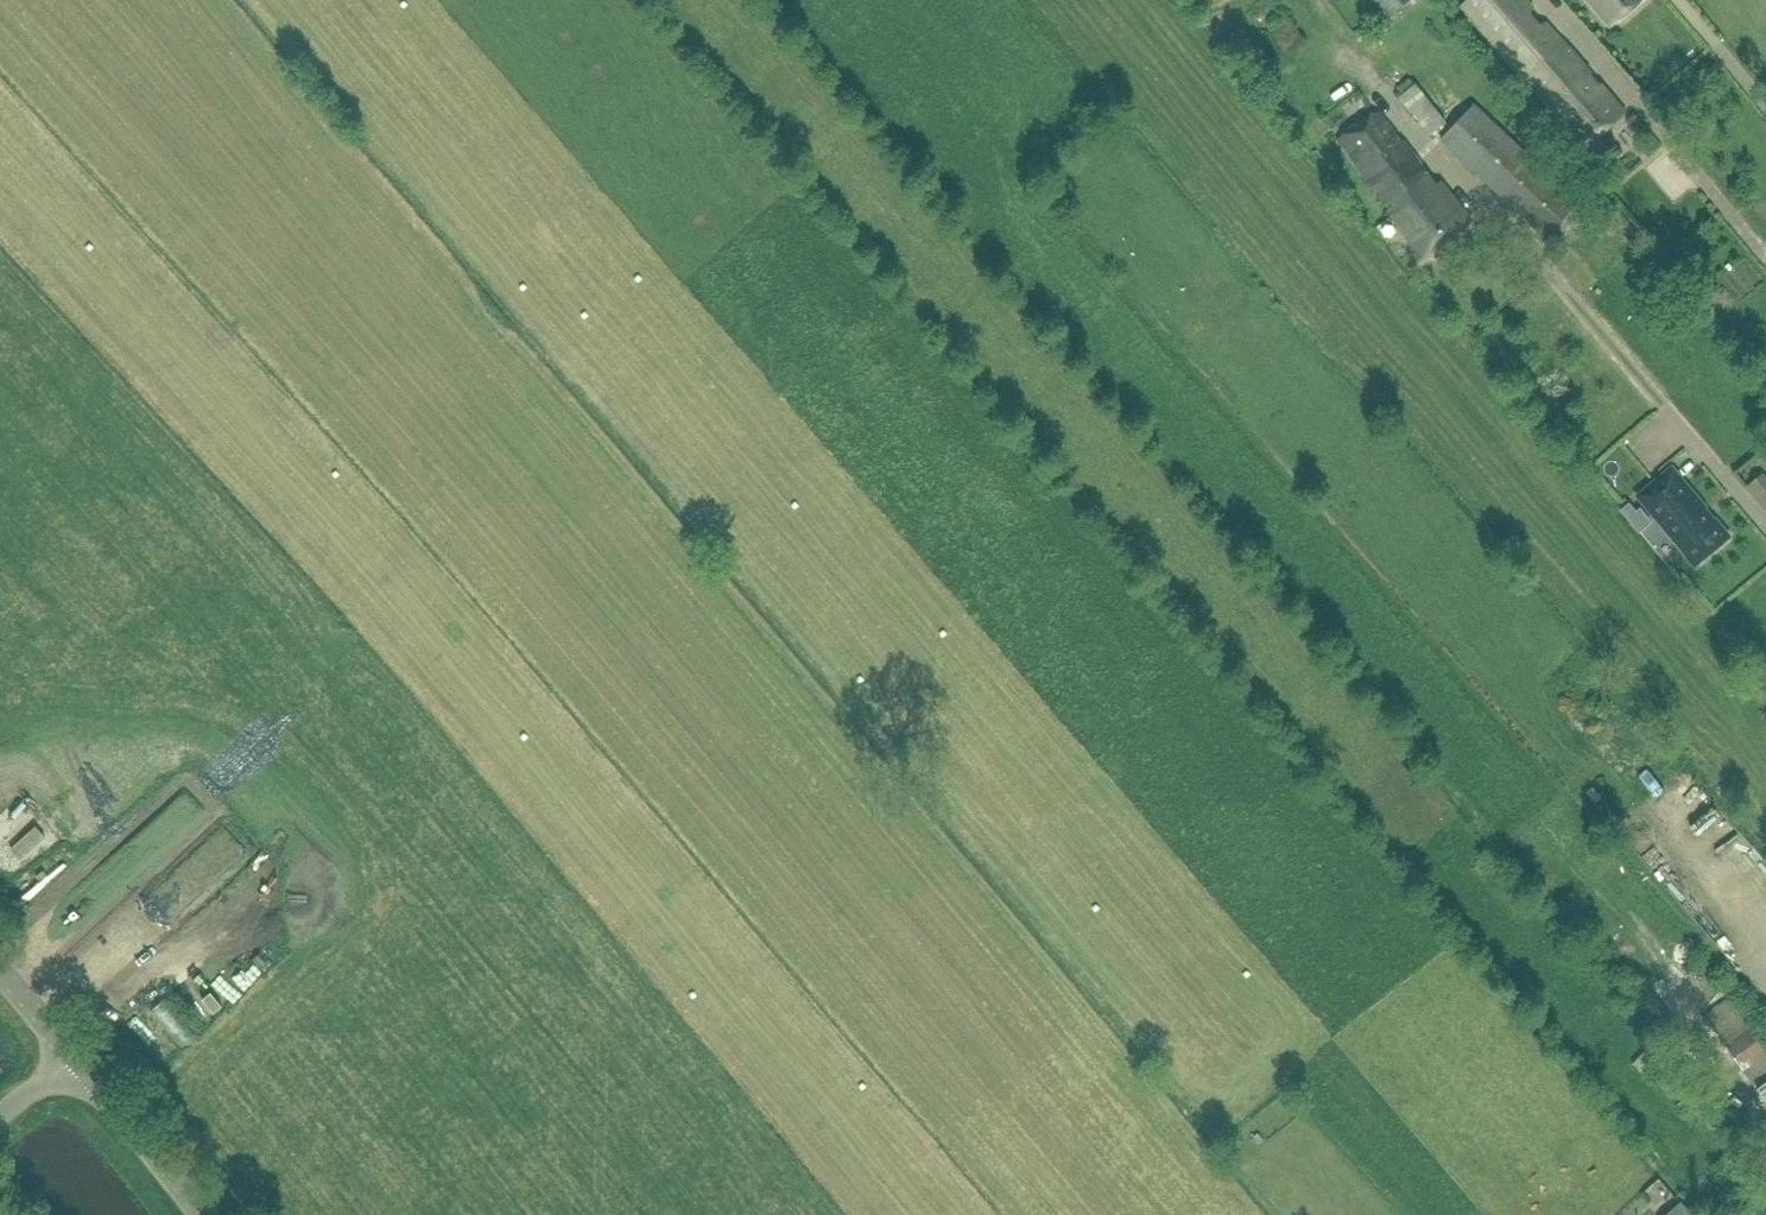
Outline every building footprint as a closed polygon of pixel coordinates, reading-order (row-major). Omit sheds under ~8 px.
[(1409,0),(1374,0),(1388,18),(1409,0)] [(1460,5),(1584,148),(1625,113),(1601,86),(1599,86),(1588,72),(1590,71),(1576,55),(1574,55),(1546,23),(1539,26),(1528,13),(1531,7),(1525,0),(1466,0),(1460,5)] [(1640,0),(1587,0),(1610,26),(1640,0)] [(1429,135),(1446,122),(1415,83),(1398,97),(1429,135)] [(1357,93),(1347,100),(1359,118),(1370,111),(1357,93)] [(1545,238),(1578,202),(1473,104),(1440,140),(1545,238)] [(1434,185),(1424,171),(1426,171),(1418,160),(1379,115),(1338,140),(1416,251),(1421,258),(1471,222),(1441,182),(1434,185)] [(1754,211),(1765,225),(1765,202),(1765,201),(1754,211)] [(1672,467),(1669,469),(1663,475),(1637,496),(1695,565),(1730,537),(1715,519),(1710,523),(1700,511),(1705,507),(1684,481),(1673,468),(1672,467)] [(1761,514),(1765,510),(1765,484),(1760,476),(1742,490),(1761,514)] [(38,819),(22,831),(30,842),(46,831),(38,819)] [(1730,995),(1702,1016),(1755,1089),(1765,1102),(1765,1044),(1730,995)] [(1656,1040),(1669,1035),(1662,1017),(1649,1022),(1656,1040)] [(1679,1201),(1663,1214),(1692,1214),(1679,1201)]
